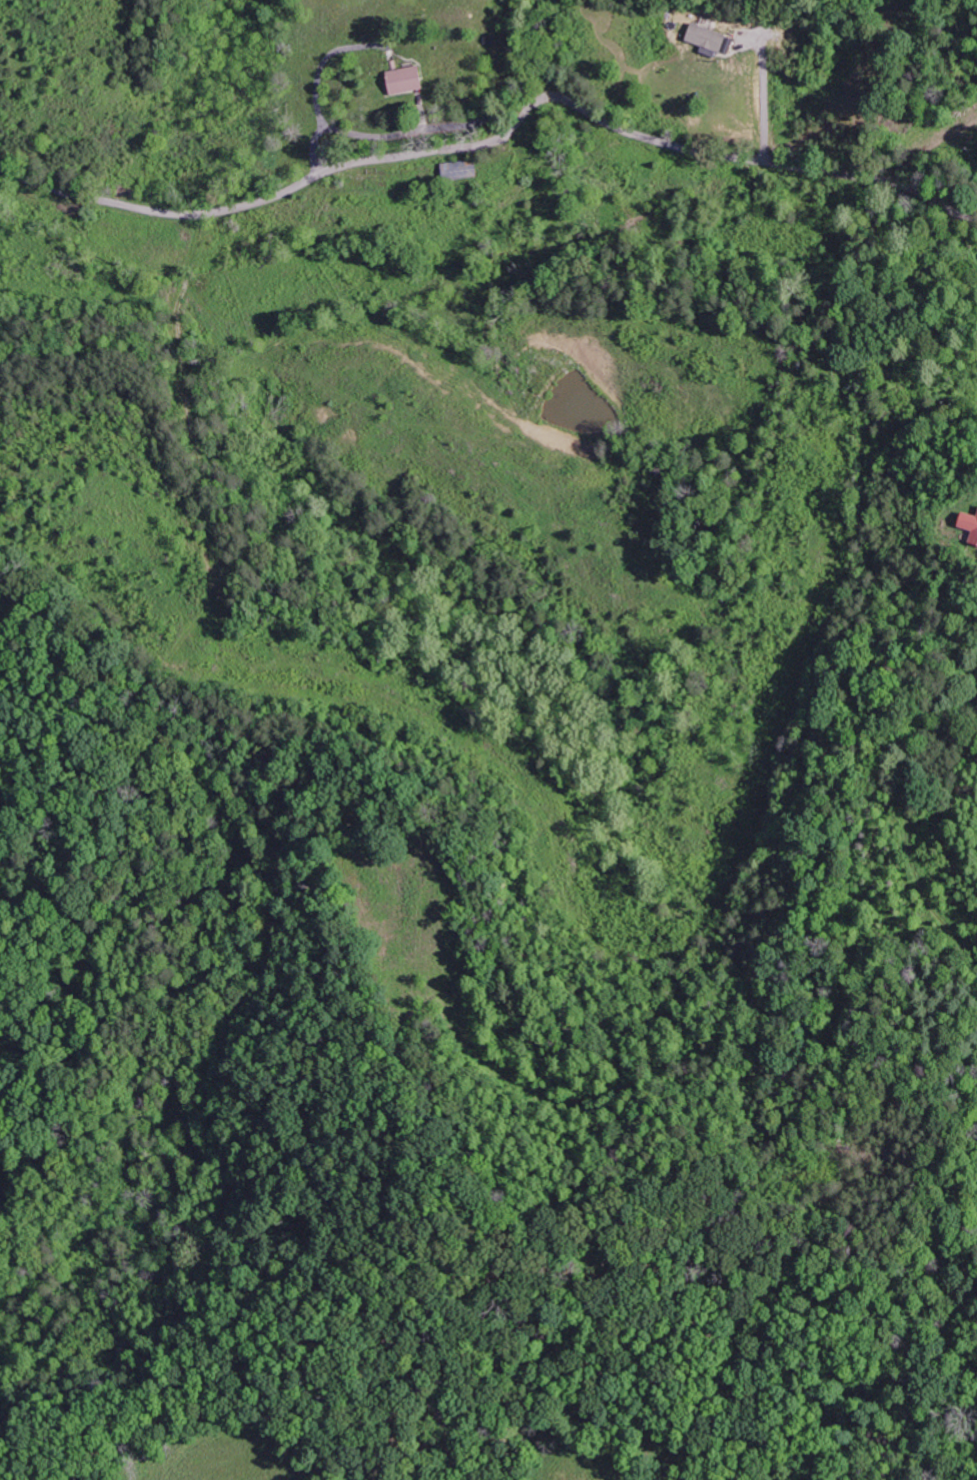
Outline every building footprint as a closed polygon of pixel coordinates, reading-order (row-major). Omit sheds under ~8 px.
[(732,35),(697,23),(690,41),(726,53),(732,35)] [(395,94),(429,89),(426,66),(392,70),(395,94)]
